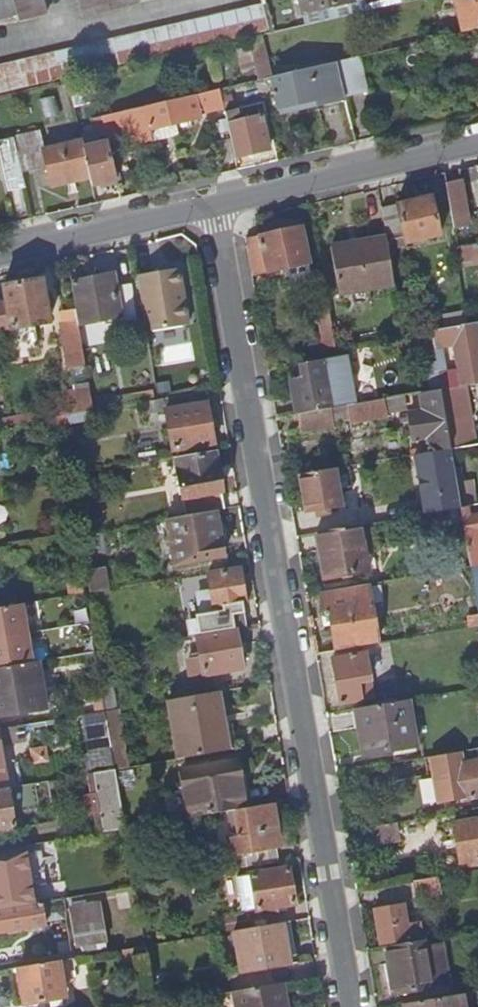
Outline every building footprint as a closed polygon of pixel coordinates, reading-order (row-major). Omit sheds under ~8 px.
[(13,21),(7,0),(0,0),(0,24),(13,21)] [(13,21),(14,24),(42,17),(38,0),(7,0),(13,21)] [(79,21),(133,6),(131,0),(73,0),(79,21)] [(298,14),(359,0),(295,0),(298,14)] [(460,35),(477,30),(477,0),(452,0),(460,35)] [(264,34),(257,7),(0,65),(0,95),(264,34)] [(253,82),(267,79),(257,37),(244,41),(253,82)] [(334,64),(341,95),(361,90),(353,59),(334,64)] [(334,64),(269,79),(277,110),(313,102),(315,107),(342,101),(341,95),(334,64)] [(153,145),(182,138),(179,125),(189,123),(188,120),(202,117),(201,113),(221,108),(216,91),(101,118),(106,140),(107,145),(108,148),(121,145),(120,139),(130,137),(133,146),(152,142),(153,145)] [(313,102),(277,110),(278,115),(315,107),(313,102)] [(225,127),(232,160),(266,152),(259,119),(237,124),(234,112),(223,115),(225,127)] [(95,143),(106,140),(101,118),(90,121),(95,143)] [(50,189),(89,180),(81,151),(80,143),(42,152),(38,133),(10,139),(19,177),(46,170),(50,189)] [(19,177),(10,139),(0,141),(0,174),(5,192),(22,189),(19,177)] [(116,181),(108,148),(107,145),(81,151),(89,180),(90,188),(116,181)] [(460,180),(444,182),(453,231),(468,229),(460,180)] [(384,245),(389,269),(440,261),(432,215),(381,224),(384,245)] [(243,242),(250,279),(306,265),(297,230),(243,242)] [(392,290),(389,269),(384,245),(328,255),(336,299),(392,290)] [(452,250),(455,266),(477,262),(477,245),(452,250)] [(134,278),(144,335),(187,328),(177,271),(134,278)] [(75,323),(75,326),(118,319),(120,329),(135,327),(128,288),(112,291),(110,279),(68,286),(75,323)] [(47,324),(39,284),(2,291),(4,305),(0,305),(0,333),(47,324)] [(318,331),(331,329),(327,310),(315,311),(318,331)] [(445,331),(465,327),(463,314),(442,318),(445,331)] [(67,372),(83,370),(75,326),(75,323),(58,326),(67,372)] [(465,327),(445,331),(427,334),(431,355),(439,353),(438,347),(452,344),(459,390),(477,387),(477,345),(475,325),(465,327)] [(322,352),(335,350),(331,329),(318,331),(322,352)] [(346,409),(352,408),(344,363),(299,370),(301,383),(289,385),(294,418),(296,417),(326,413),(346,409)] [(64,417),(90,413),(89,404),(87,391),(51,397),(54,419),(64,417)] [(462,444),(453,391),(437,393),(448,451),(471,447),(470,443),(462,444)] [(162,400),(164,413),(171,455),(212,448),(203,393),(162,400)] [(422,456),(448,451),(437,393),(418,397),(420,412),(408,414),(413,441),(425,440),(426,447),(421,448),(422,456)] [(126,397),(89,404),(90,413),(128,406),(126,397)] [(148,415),(164,413),(162,400),(156,401),(146,403),(148,415)] [(378,404),(381,419),(396,417),(394,401),(378,404)] [(378,404),(352,408),(346,409),(349,423),(349,427),(381,421),(381,419),(378,404)] [(328,427),(349,423),(346,409),(326,413),(328,427)] [(329,430),(328,427),(326,413),(296,417),(299,435),(329,430)] [(52,420),(55,436),(66,434),(64,417),(54,419),(52,420)] [(455,488),(448,451),(422,456),(413,457),(417,478),(438,475),(440,491),(445,490),(455,488)] [(214,514),(222,512),(219,495),(220,494),(214,457),(175,464),(184,518),(214,514)] [(346,469),(299,477),(306,515),(339,509),(337,494),(351,492),(346,469)] [(449,513),(459,511),(455,488),(445,490),(449,513)] [(354,509),(357,523),(384,518),(382,504),(354,509)] [(477,568),(477,517),(466,519),(465,510),(459,511),(469,570),(477,568)] [(222,561),(214,514),(184,518),(165,522),(173,570),(222,561)] [(358,529),(313,537),(322,582),(365,575),(358,529)] [(469,570),(477,625),(477,568),(469,570)] [(88,595),(106,592),(103,573),(85,576),(88,595)] [(240,573),(207,578),(210,594),(201,596),(197,600),(199,615),(204,617),(231,613),(230,607),(245,605),(240,573)] [(335,653),(377,645),(368,590),(320,599),(323,619),(330,618),(335,653)] [(207,635),(235,630),(233,619),(205,623),(207,635)] [(241,671),(235,630),(207,635),(196,637),(199,661),(188,662),(190,679),(241,671)] [(84,656),(93,654),(90,632),(80,634),(84,656)] [(14,665),(12,652),(1,654),(1,649),(0,649),(0,668),(14,665)] [(330,662),(338,707),(360,704),(356,684),(370,682),(365,656),(330,662)] [(0,671),(0,718),(46,710),(38,664),(0,671)] [(221,727),(216,694),(164,703),(175,763),(221,755),(216,728),(221,727)] [(96,714),(104,713),(102,697),(93,699),(96,714)] [(408,701),(356,710),(364,758),(416,749),(408,701)] [(93,777),(115,773),(104,713),(96,714),(83,717),(93,777)] [(24,740),(22,727),(0,731),(0,745),(24,740)] [(477,800),(477,762),(462,764),(460,754),(429,759),(438,807),(477,800)] [(235,812),(245,810),(237,764),(182,773),(190,819),(235,812)] [(125,830),(115,773),(93,777),(97,796),(84,798),(87,817),(100,815),(103,834),(125,830)] [(11,816),(10,811),(25,808),(26,813),(35,812),(31,787),(0,792),(0,834),(14,832),(11,816)] [(274,805),(245,810),(235,812),(239,838),(230,840),(232,855),(242,853),(245,871),(276,865),(271,833),(278,831),(274,805)] [(11,816),(26,813),(25,808),(10,811),(11,816)] [(452,827),(460,872),(476,869),(475,862),(477,862),(477,822),(452,827)] [(396,825),(370,829),(373,843),(398,839),(396,825)] [(51,843),(23,848),(26,864),(53,859),(51,843)] [(15,910),(12,897),(5,898),(0,868),(0,912),(15,910)] [(289,873),(238,882),(242,900),(254,897),(257,915),(260,914),(261,919),(272,917),(271,912),(295,907),(289,873)] [(437,880),(408,885),(411,901),(439,897),(437,880)] [(45,928),(40,905),(15,910),(0,912),(0,936),(45,928)] [(98,908),(71,913),(76,949),(104,945),(98,908)] [(373,914),(380,948),(410,943),(404,909),(373,914)] [(234,933),(251,931),(248,917),(226,921),(228,935),(234,933)] [(251,931),(234,933),(240,975),(291,967),(284,925),(251,931)] [(435,941),(385,949),(393,996),(442,988),(435,941)] [(8,971),(14,1006),(16,1006),(63,999),(57,963),(8,971)] [(277,985),(218,996),(220,1006),(281,1006),(277,985)] [(456,997),(401,1006),(458,1006),(456,997)]
